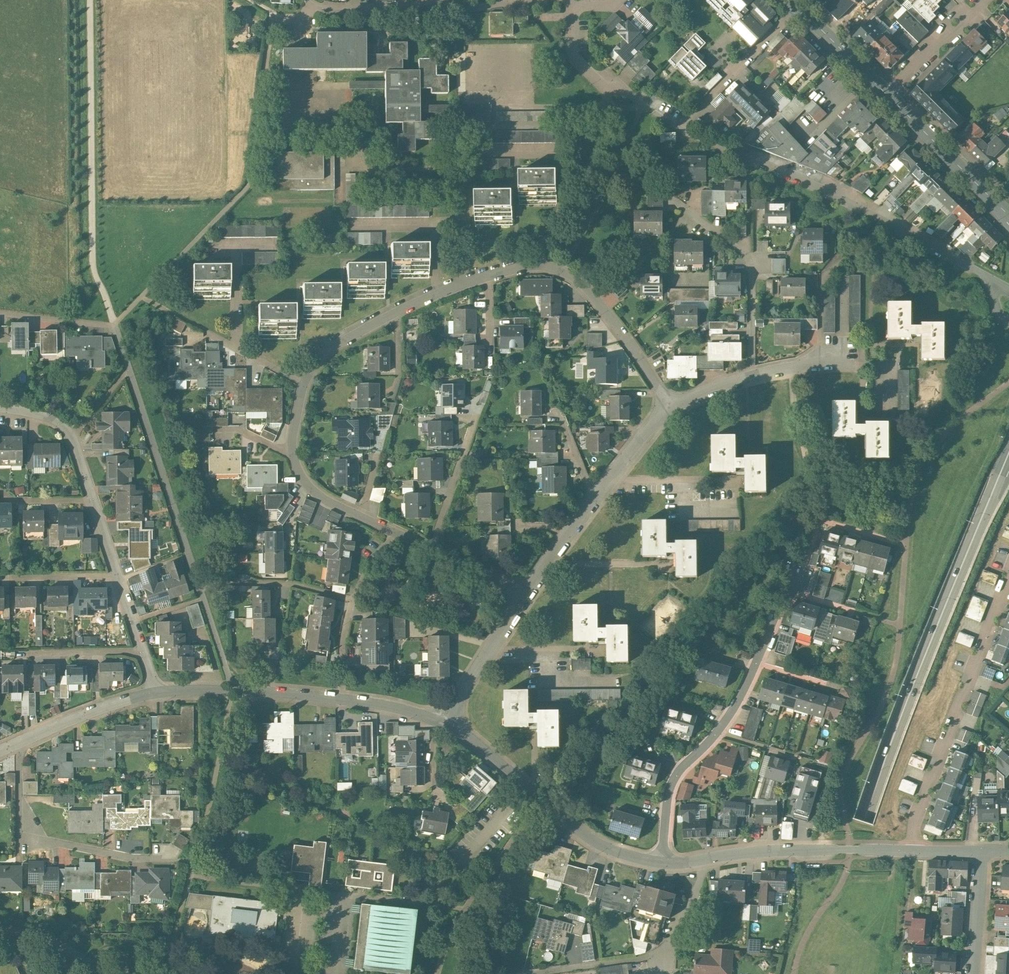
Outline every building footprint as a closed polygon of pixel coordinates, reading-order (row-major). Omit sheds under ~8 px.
[(708,0),(707,1),(722,15),(731,6),(728,3),(731,0),(708,0)] [(728,3),(731,6),(722,15),(720,17),(733,29),(735,26),(754,45),(773,25),(769,21),(777,13),(764,0),(731,0),(728,3)] [(824,8),(837,20),(853,4),(849,0),(832,0),(824,8)] [(895,0),(884,0),(876,9),(882,14),(895,0)] [(933,14),(919,0),(912,7),(929,24),(935,17),(933,14)] [(931,0),(919,0),(933,14),(939,8),(937,6),(931,0)] [(642,9),(635,16),(634,17),(635,17),(636,18),(630,24),(643,37),(657,23),(642,9)] [(610,32),(624,19),(617,11),(603,25),(610,32)] [(928,32),(907,11),(897,21),(907,32),(918,43),(928,32)] [(997,23),(1008,35),(1008,12),(997,23)] [(623,45),(622,44),(622,43),(621,43),(620,43),(621,44),(614,50),(613,51),(614,51),(619,56),(617,59),(624,66),(626,64),(631,59),(627,55),(633,48),(638,52),(639,51),(648,42),(643,37),(630,24),(628,23),(626,25),(623,22),(623,21),(622,22),(616,28),(617,28),(620,31),(618,33),(626,42),(623,45)] [(883,35),(869,21),(854,37),(867,50),(883,35)] [(986,24),(982,28),(988,34),(992,30),(986,24)] [(987,42),(976,30),(964,42),(975,53),(987,42)] [(891,37),(886,32),(883,35),(888,40),(891,37)] [(918,43),(907,32),(899,40),(910,51),(918,43)] [(696,34),(684,46),(690,52),(701,62),(703,59),(697,52),(706,44),(696,34)] [(790,41),(780,52),(786,58),(789,55),(794,60),(796,58),(808,45),(797,34),(790,41)] [(365,35),(316,35),(316,50),(283,51),(283,71),(322,71),(365,71),(365,56),(365,35)] [(883,35),(867,50),(886,69),(891,69),(904,56),(888,40),(883,35)] [(785,37),(771,51),(776,56),(780,52),(790,41),(785,37)] [(964,42),(946,60),(956,71),(975,53),(964,42)] [(390,56),(365,56),(365,71),(365,73),(385,73),(385,82),(385,86),(385,89),(385,124),(402,124),(402,135),(398,135),(398,152),(415,152),(415,140),(439,140),(439,123),(420,123),(420,113),(420,109),(420,106),(420,90),(431,90),(431,94),(448,94),(448,77),(436,77),(436,60),(419,60),(419,72),(403,72),(403,60),(407,60),(407,43),(390,43),(390,56)] [(824,61),(808,45),(796,58),(803,65),(801,67),(809,75),(824,61)] [(701,62),(690,52),(688,54),(682,48),(674,56),(680,62),(677,66),(692,81),(706,67),(701,62)] [(650,61),(639,51),(638,52),(631,59),(626,64),(637,74),(646,65),(650,61)] [(781,74),(774,81),(781,88),(801,67),(803,65),(796,58),(794,60),(781,74)] [(964,121),(936,93),(958,72),(956,71),(946,60),(924,81),(924,80),(911,93),(951,133),(964,121)] [(646,65),(637,74),(632,78),(631,80),(643,88),(656,75),(646,65)] [(970,68),(962,76),(965,80),(973,72),(970,68)] [(776,69),(769,76),(774,81),(781,74),(776,69)] [(723,77),(718,73),(710,81),(714,86),(723,77)] [(710,81),(705,86),(710,91),(714,86),(710,81)] [(770,112),(742,85),(728,100),(736,108),(751,123),(749,124),(753,127),(754,126),(756,127),(770,112)] [(786,95),(775,107),(780,112),(792,101),(786,95)] [(880,118),(859,97),(840,117),(849,127),(854,132),(858,129),(864,136),(880,118)] [(821,123),(830,113),(814,99),(806,109),(821,123)] [(736,108),(728,100),(714,113),(725,123),(733,129),(742,120),(733,111),(736,108)] [(763,131),(749,145),(760,149),(773,134),(770,130),(778,122),(780,124),(797,106),(792,101),(780,112),(763,131)] [(420,109),(420,113),(473,112),(473,114),(489,114),(489,112),(491,112),(491,105),(420,106),(420,109)] [(1005,108),(996,114),(1000,119),(1008,113),(1005,108)] [(544,110),(496,112),(497,122),(544,121),(544,110)] [(707,115),(700,111),(695,120),(703,126),(708,121),(704,118),(707,115)] [(473,114),(471,114),(471,123),(490,122),(490,114),(489,114),(473,114)] [(840,117),(828,129),(837,139),(849,127),(840,117)] [(880,118),(864,136),(870,142),(877,136),(881,141),(892,130),(880,118)] [(826,154),(814,145),(806,152),(780,124),(778,122),(770,130),(773,134),(760,149),(826,174),(837,163),(831,158),(826,154)] [(972,122),(960,134),(963,137),(970,130),(975,125),(972,122)] [(975,125),(970,130),(979,139),(984,134),(975,125)] [(759,127),(744,143),(749,145),(763,131),(759,127)] [(837,139),(828,129),(823,134),(833,143),(837,139)] [(892,130),(881,141),(885,146),(894,154),(905,142),(892,130)] [(979,139),(970,130),(963,137),(959,141),(971,153),(982,142),(979,139)] [(547,132),(475,132),(475,144),(557,144),(557,132),(547,132)] [(676,143),(676,133),(661,133),(661,143),(676,143)] [(857,144),(868,155),(874,149),(863,138),(857,144)] [(997,139),(988,148),(995,155),(1004,146),(997,139)] [(881,141),(875,146),(880,151),(885,146),(881,141)] [(988,148),(982,142),(971,153),(984,166),(995,155),(988,148)] [(880,151),(878,154),(886,162),(894,154),(885,146),(880,151)] [(910,148),(899,160),(904,165),(911,172),(923,160),(910,148)] [(835,155),(831,158),(837,163),(844,156),(839,151),(835,155)] [(334,153),(273,153),(273,190),(334,190),(334,153)] [(706,158),(678,158),(678,182),(706,182),(706,158)] [(510,160),(475,160),(475,171),(510,171),(510,160)] [(935,173),(923,160),(911,172),(901,183),(890,193),(889,194),(895,200),(915,179),(922,186),(923,184),(935,173)] [(837,163),(826,174),(834,179),(843,169),(837,163)] [(904,165),(893,175),(894,176),(901,183),(911,172),(904,165)] [(556,171),(519,172),(519,200),(556,199),(556,171)] [(935,173),(923,184),(929,190),(935,195),(935,196),(947,184),(935,173)] [(863,176),(851,187),(862,195),(872,184),(863,176)] [(894,176),(883,186),(890,193),(901,183),(894,176)] [(746,183),(726,183),(726,191),(726,202),(746,202),(746,183)] [(964,202),(947,184),(935,196),(926,205),(935,213),(936,213),(940,209),(939,206),(942,203),(952,213),(953,213),(964,202)] [(929,190),(921,197),(927,203),(935,195),(929,190)] [(712,191),(701,191),(701,216),(712,216),(712,191)] [(726,191),(712,191),(712,216),(726,216),(726,202),(726,191)] [(512,192),(475,192),(475,220),(512,219),(512,192)] [(663,194),(648,194),(648,208),(663,208),(663,194)] [(921,197),(911,207),(917,213),(927,203),(921,197)] [(978,216),(964,202),(953,213),(958,218),(962,222),(959,226),(964,230),(967,227),(978,216)] [(356,206),(346,206),(346,218),(429,217),(429,205),(356,206)] [(789,205),(766,205),(766,226),(790,226),(789,205)] [(926,205),(912,220),(922,226),(935,213),(926,205)] [(663,212),(635,212),(635,236),(663,236),(663,212)] [(952,213),(934,232),(942,239),(953,227),(952,225),(958,218),(953,213),(952,213)] [(990,227),(978,216),(967,227),(974,234),(979,239),(990,227)] [(278,226),(219,226),(219,238),(278,238),(278,226)] [(959,226),(950,236),(955,241),(964,230),(959,226)] [(990,227),(979,239),(983,243),(991,250),(1002,238),(990,227)] [(823,229),(803,229),(803,237),(823,237),(823,229)] [(382,233),(347,233),(347,245),(382,245),(382,233)] [(974,234),(967,241),(972,245),(979,239),(974,234)] [(803,237),(801,237),(801,255),(801,256),(809,255),(823,255),(823,237),(803,237)] [(979,239),(972,245),(976,250),(977,250),(983,243),(979,239)] [(692,243),(692,240),(675,240),(675,265),(703,265),(703,242),(692,243)] [(967,241),(959,250),(963,254),(965,253),(972,245),(967,241)] [(428,245),(391,245),(391,273),(429,273),(428,245)] [(976,250),(972,245),(965,253),(971,259),(978,251),(977,250),(976,250)] [(277,252),(242,253),(242,264),(277,264),(277,252)] [(988,262),(991,257),(984,253),(981,258),(988,262)] [(823,255),(809,255),(809,263),(811,263),(811,264),(812,264),(812,265),(813,265),(814,265),(815,264),(816,263),(823,263),(823,255)] [(785,259),(772,259),(772,274),(785,274),(785,259)] [(384,265),(347,265),(347,293),(384,293),(384,265)] [(230,266),(193,266),(193,294),(230,294),(230,266)] [(732,274),(716,274),(716,295),(741,295),(741,277),(732,277),(732,274)] [(620,275),(608,286),(614,293),(626,282),(620,275)] [(861,275),(849,275),(849,333),(861,333),(861,275)] [(663,277),(642,276),(642,295),(662,295),(663,277)] [(552,281),(530,281),(530,282),(522,282),(522,296),(542,296),(542,295),(552,295),(552,281)] [(805,281),(781,281),(781,297),(805,297),(805,281)] [(340,285),(303,286),(303,313),(340,313),(340,285)] [(709,289),(668,288),(668,301),(709,302),(709,289)] [(836,293),(825,292),(824,333),(836,333),(836,293)] [(560,318),(560,295),(552,295),(542,295),(542,296),(544,296),(544,307),(542,307),(543,318),(550,318),(560,318)] [(912,303),(888,303),(888,340),(912,339),(912,337),(912,327),(912,303)] [(296,305),(258,305),(259,333),(296,333),(296,305)] [(698,308),(675,307),(675,326),(697,326),(698,308)] [(475,310),(453,311),(454,335),(463,335),(463,341),(464,341),(475,341),(475,335),(475,310)] [(739,312),(739,321),(747,321),(747,312),(739,312)] [(530,318),(514,318),(515,327),(523,327),(523,328),(530,328),(530,318)] [(560,318),(550,318),(550,340),(551,340),(557,340),(560,340),(570,340),(570,327),(571,327),(571,318),(560,318)] [(945,324),(921,324),(921,327),(921,337),(921,360),(945,360),(945,324)] [(28,326),(12,326),(12,340),(15,340),(15,348),(29,348),(29,344),(28,332),(28,326)] [(801,326),(776,326),(775,345),(783,345),(783,343),(799,344),(799,345),(800,345),(801,326)] [(515,327),(500,328),(500,346),(506,346),(509,349),(524,348),(523,328),(523,327),(515,327)] [(921,327),(912,327),(912,337),(921,337),(921,327)] [(64,332),(40,332),(40,344),(40,353),(57,352),(57,348),(65,348),(65,338),(64,332)] [(602,334),(587,333),(587,350),(602,346),(602,334)] [(722,335),(711,335),(711,336),(711,357),(696,357),(696,370),(697,370),(723,370),(723,359),(739,359),(739,335),(724,335),(722,335)] [(102,337),(65,338),(65,348),(65,354),(82,354),(82,366),(102,365),(102,351),(102,337)] [(112,337),(102,337),(102,351),(116,351),(112,337)] [(560,344),(560,340),(557,340),(551,340),(550,340),(546,340),(546,348),(563,348),(562,344),(560,344)] [(387,347),(372,347),(372,355),(370,355),(370,371),(370,372),(376,372),(387,371),(387,364),(387,347)] [(464,347),(463,347),(464,369),(482,369),(482,360),(481,360),(481,351),(482,351),(482,347),(476,347),(464,347)] [(189,352),(189,350),(180,350),(180,360),(180,368),(175,368),(175,377),(175,381),(206,380),(206,352),(189,352)] [(246,369),(222,369),(222,363),(220,363),(219,351),(206,352),(206,380),(206,388),(218,388),(218,385),(235,385),(235,398),(233,398),(233,406),(232,406),(232,409),(227,409),(227,413),(246,413),(246,389),(246,369)] [(602,359),(602,352),(587,352),(587,360),(598,360),(599,385),(616,384),(616,359),(602,359)] [(696,357),(674,357),(674,361),(667,361),(667,379),(697,379),(697,370),(696,370),(696,357)] [(180,360),(170,360),(170,367),(168,367),(169,381),(175,381),(175,377),(175,368),(180,368),(180,360)] [(909,371),(898,371),(898,411),(909,411),(909,371)] [(492,382),(486,380),(483,391),(489,393),(492,382)] [(379,385),(379,384),(356,384),(356,385),(357,385),(358,408),(356,408),(356,409),(379,409),(379,408),(377,408),(377,385),(379,385)] [(461,385),(443,385),(443,408),(456,407),(463,407),(462,398),(461,398),(461,385)] [(282,389),(246,389),(246,413),(271,413),(271,424),(282,424),(282,389)] [(539,393),(521,393),(522,407),(524,407),(524,415),(521,415),(522,416),(540,416),(539,393)] [(620,398),(611,398),(611,421),(629,421),(629,398),(620,398)] [(856,403),(832,403),(832,439),(856,439),(856,437),(856,426),(856,403)] [(128,414),(103,414),(103,450),(113,450),(114,450),(122,450),(122,443),(119,443),(119,428),(128,428),(128,414)] [(393,415),(378,416),(378,431),(389,430),(393,415)] [(228,418),(206,419),(206,427),(210,427),(212,427),(228,427),(228,418)] [(347,422),(339,422),(340,432),(349,432),(349,447),(368,446),(368,431),(368,421),(347,422)] [(435,421),(428,422),(428,435),(434,434),(434,447),(453,446),(452,421),(451,421),(435,421)] [(889,423),(865,423),(865,426),(865,437),(866,460),(890,459),(889,423)] [(865,426),(856,426),(856,437),(865,437),(865,426)] [(212,435),(212,427),(210,427),(206,427),(198,427),(198,442),(210,442),(210,435),(212,435)] [(277,436),(263,430),(260,436),(273,443),(277,436)] [(555,431),(532,431),(532,454),(537,453),(537,460),(558,459),(558,452),(555,452),(555,431)] [(349,447),(349,432),(340,432),(340,441),(338,442),(338,449),(346,449),(348,447),(349,447)] [(608,434),(608,433),(591,433),(590,433),(590,452),(604,452),(604,448),(608,448),(608,434)] [(735,437),(711,437),(711,473),(735,473),(735,469),(735,460),(735,437)] [(22,440),(0,440),(0,465),(22,465),(22,440)] [(52,446),(52,448),(35,448),(34,448),(34,464),(35,464),(44,464),(44,467),(59,467),(59,446),(52,446)] [(240,451),(222,451),(222,448),(209,448),(209,475),(241,475),(241,474),(240,451)] [(113,457),(109,457),(109,486),(117,486),(125,486),(125,474),(132,474),(132,463),(125,463),(125,457),(113,457)] [(766,457),(745,457),(745,459),(745,469),(745,493),(766,492),(766,457)] [(441,459),(418,459),(418,481),(441,481),(441,473),(439,473),(439,465),(441,465),(441,459)] [(558,459),(537,460),(537,468),(540,468),(540,478),(544,478),(544,493),(565,493),(565,468),(558,468),(558,459)] [(745,459),(735,460),(735,469),(745,469),(745,459)] [(350,461),(337,462),(337,471),(339,471),(339,483),(344,483),(347,485),(357,485),(357,473),(356,473),(356,462),(356,461),(350,461)] [(277,466),(247,466),(247,474),(247,485),(248,485),(262,484),(266,484),(266,496),(277,496),(277,484),(277,466)] [(266,496),(265,496),(265,510),(277,510),(283,501),(283,496),(287,496),(288,494),(288,484),(277,484),(277,496),(266,496)] [(125,486),(117,486),(117,522),(127,522),(131,522),(131,516),(139,516),(139,509),(142,509),(142,492),(133,492),(133,486),(125,486)] [(385,489),(373,489),(370,500),(382,504),(385,489)] [(351,493),(349,494),(345,492),(342,498),(354,504),(357,496),(351,493)] [(503,505),(503,493),(479,494),(479,508),(486,508),(487,521),(498,521),(502,521),(501,505),(503,505)] [(293,497),(288,494),(287,496),(283,496),(283,501),(277,510),(282,513),(293,497)] [(428,495),(406,495),(407,518),(428,518),(428,495)] [(317,503),(306,499),(297,521),(308,525),(317,503)] [(318,503),(310,525),(321,529),(330,508),(318,503)] [(11,528),(11,506),(0,506),(0,528),(11,528)] [(342,515),(331,510),(326,521),(327,522),(337,526),(342,515)] [(43,513),(23,513),(23,532),(32,531),(43,531),(43,528),(43,514),(43,513)] [(82,540),(81,514),(57,515),(57,524),(58,540),(82,540)] [(740,519),(687,520),(687,531),(740,531),(740,519)] [(155,529),(155,520),(145,520),(145,528),(155,529)] [(667,521),(644,521),(644,557),(667,557),(667,554),(667,544),(667,521)] [(144,522),(131,522),(127,522),(127,558),(147,558),(147,549),(149,549),(149,529),(144,528),(144,522)] [(337,526),(327,522),(322,531),(329,532),(340,533),(341,528),(337,526)] [(57,524),(49,524),(49,528),(50,547),(59,547),(58,540),(57,524)] [(511,527),(499,527),(499,535),(488,535),(488,558),(512,558),(511,527)] [(43,539),(43,531),(32,531),(32,539),(43,539)] [(340,533),(329,532),(325,559),(330,560),(349,562),(351,550),(353,550),(353,544),(351,544),(353,535),(340,533)] [(843,537),(825,532),(819,554),(820,554),(825,556),(825,554),(837,557),(843,537)] [(282,533),(264,533),(265,554),(283,553),(282,533)] [(860,542),(843,537),(837,557),(837,559),(842,560),(843,558),(853,561),(853,564),(854,564),(860,542)] [(96,541),(85,542),(85,553),(97,553),(96,541)] [(697,577),(697,541),(676,541),(677,553),(677,578),(697,577)] [(874,545),(860,542),(854,564),(868,568),(874,545)] [(677,553),(676,544),(667,544),(667,554),(677,553)] [(890,550),(874,545),(868,568),(874,569),(884,572),(890,550)] [(283,553),(265,554),(265,574),(283,574),(283,553)] [(819,554),(813,553),(809,566),(816,567),(820,554),(819,554)] [(349,562),(330,560),(328,583),(346,585),(349,562)] [(179,564),(169,567),(174,580),(183,577),(179,564)] [(979,580),(984,582),(988,571),(983,569),(979,580)] [(155,570),(140,575),(145,590),(157,586),(154,576),(157,575),(155,570)] [(822,570),(815,595),(827,599),(834,574),(822,570)] [(165,571),(160,573),(164,583),(169,582),(165,571)] [(984,582),(989,584),(993,573),(988,571),(984,582)] [(999,575),(993,573),(989,584),(994,586),(999,575)] [(169,582),(164,583),(169,598),(188,592),(183,577),(174,580),(169,582)] [(157,586),(145,590),(150,605),(169,598),(164,583),(157,586)] [(346,588),(333,586),(332,592),(345,595),(346,588)] [(35,606),(35,589),(15,590),(15,607),(35,606)] [(67,589),(47,589),(47,606),(56,605),(56,606),(67,606),(67,589)] [(104,605),(104,590),(78,590),(79,607),(90,606),(90,610),(104,609),(104,605)] [(252,593),(251,593),(251,619),(256,619),(269,619),(269,593),(252,593)] [(969,606),(974,608),(978,597),(973,595),(969,606)] [(335,598),(324,596),(322,608),(326,609),(325,611),(333,612),(335,598)] [(974,608),(979,610),(984,599),(978,597),(974,608)] [(989,601),(984,599),(979,610),(984,612),(989,601)] [(198,604),(186,607),(193,629),(205,625),(198,604)] [(818,610),(798,604),(790,628),(791,629),(793,623),(812,629),(818,611),(818,610)] [(598,605),(574,606),(575,641),(599,641),(599,628),(598,605)] [(965,617),(970,619),(974,608),(969,606),(965,617)] [(322,608),(314,607),(313,616),(311,616),(310,629),(329,631),(330,622),(332,622),(333,612),(325,611),(326,609),(322,608)] [(970,619),(975,621),(979,610),(974,608),(970,619)] [(821,612),(818,611),(812,629),(816,630),(814,637),(824,640),(823,642),(824,643),(832,615),(833,614),(831,614),(831,615),(826,613),(827,610),(822,609),(821,612)] [(984,612),(979,610),(975,621),(980,623),(984,612)] [(394,617),(372,611),(372,620),(386,620),(386,624),(394,624),(394,617)] [(167,614),(157,618),(159,623),(168,619),(167,614)] [(858,623),(832,615),(824,643),(831,645),(834,636),(853,642),(858,623)] [(405,620),(394,617),(394,624),(394,640),(405,640),(405,620)] [(269,619),(256,619),(256,643),(274,643),(274,619),(269,619)] [(372,620),(363,620),(363,643),(387,643),(386,624),(386,620),(372,620)] [(159,623),(158,623),(158,636),(162,636),(162,647),(166,647),(166,659),(170,659),(170,671),(213,671),(205,646),(184,646),(184,635),(180,635),(180,623),(159,623)] [(629,662),(628,626),(607,626),(607,628),(607,638),(608,663),(629,662)] [(607,638),(607,628),(599,628),(599,638),(607,638)] [(329,631),(310,629),(308,643),(309,643),(308,651),(319,652),(320,650),(328,652),(330,641),(327,641),(329,631)] [(1004,629),(998,645),(1008,649),(1008,631),(1004,629)] [(955,642),(960,644),(964,634),(959,632),(955,642)] [(960,644),(965,646),(970,636),(964,634),(960,644)] [(85,636),(85,644),(98,644),(98,636),(85,636)] [(975,637),(970,636),(965,646),(970,648),(975,637)] [(447,637),(429,637),(429,651),(447,651),(447,637)] [(787,638),(786,643),(778,641),(774,653),(778,654),(790,657),(786,656),(787,651),(791,652),(795,640),(787,638)] [(387,643),(363,643),(363,664),(366,664),(380,664),(387,664),(387,643)] [(998,645),(992,661),(1003,666),(1005,661),(1008,651),(1008,649),(998,645)] [(280,649),(273,647),(271,659),(278,660),(280,649)] [(447,651),(429,651),(429,663),(447,663),(447,651)] [(790,657),(778,654),(775,666),(786,669),(790,657)] [(591,658),(573,659),(573,670),(591,670),(591,658)] [(731,669),(701,660),(695,679),(725,688),(731,669)] [(447,677),(447,663),(429,663),(429,677),(447,677)] [(123,681),(123,664),(98,664),(99,670),(99,671),(99,688),(100,688),(109,688),(108,682),(123,681)] [(380,664),(366,664),(366,670),(380,673),(380,664)] [(987,678),(991,667),(985,665),(981,676),(987,678)] [(54,666),(35,667),(35,691),(45,691),(44,684),(54,684),(54,680),(54,666)] [(76,667),(76,666),(66,666),(66,684),(66,685),(68,685),(78,685),(86,685),(86,683),(92,683),(92,670),(86,670),(86,667),(76,667)] [(22,667),(2,667),(3,693),(21,693),(23,693),(23,692),(22,667)] [(991,667),(987,678),(992,681),(997,669),(991,667)] [(786,686),(765,679),(760,699),(773,703),(774,701),(781,704),(786,686)] [(800,690),(786,686),(781,704),(781,705),(788,707),(788,705),(795,707),(800,690)] [(854,689),(843,686),(841,693),(845,699),(851,701),(854,689)] [(620,688),(538,689),(538,702),(620,701),(620,688)] [(529,690),(505,690),(506,727),(530,727),(530,724),(530,714),(529,690)] [(814,694),(800,690),(795,707),(795,709),(802,711),(802,709),(809,711),(814,694)] [(975,691),(971,702),(977,705),(981,693),(975,691)] [(981,693),(977,705),(982,707),(987,695),(981,693)] [(828,698),(814,694),(809,711),(809,713),(816,716),(816,714),(823,716),(829,698),(828,698)] [(845,701),(829,696),(828,698),(829,698),(823,716),(823,717),(834,721),(835,716),(840,718),(845,701)] [(972,716),(977,705),(971,702),(967,714),(972,716)] [(54,715),(62,712),(59,705),(51,708),(54,715)] [(978,718),(982,707),(977,705),(972,716),(978,718)] [(193,707),(181,707),(181,718),(157,718),(157,730),(164,730),(164,726),(173,726),(173,734),(172,734),(172,736),(179,736),(179,744),(193,744),(193,707)] [(762,711),(750,707),(748,713),(760,717),(762,711)] [(697,717),(666,708),(660,728),(691,737),(697,717)] [(560,747),(559,711),(539,711),(539,724),(539,747),(560,747)] [(760,717),(748,713),(746,720),(758,723),(760,717)] [(539,714),(530,714),(530,724),(539,724),(539,714)] [(281,726),(267,726),(267,750),(282,750),(282,739),(293,739),(293,715),(281,715),(281,726)] [(130,725),(115,725),(115,731),(115,747),(124,747),(124,745),(138,745),(142,751),(149,751),(150,751),(150,739),(150,718),(139,718),(139,727),(130,726),(130,725)] [(324,718),(324,726),(300,727),(301,735),(299,735),(299,736),(301,736),(302,751),(312,751),(312,742),(324,742),(324,752),(336,751),(336,750),(336,734),(335,718),(324,718)] [(758,723),(746,720),(744,726),(756,729),(758,723)] [(0,725),(0,728),(4,736),(12,732),(6,721),(0,725)] [(398,722),(385,722),(385,735),(397,735),(397,726),(398,726),(398,722)] [(358,723),(358,733),(336,734),(336,750),(341,750),(341,754),(357,754),(357,756),(372,756),(372,723),(358,723)] [(258,743),(257,726),(250,726),(250,743),(258,743)] [(429,740),(429,730),(414,730),(414,726),(398,726),(397,726),(397,735),(397,737),(407,737),(409,737),(413,736),(413,741),(423,740),(429,740)] [(756,729),(744,726),(743,732),(754,736),(756,729)] [(956,740),(962,742),(966,731),(961,729),(956,740)] [(115,731),(102,731),(102,737),(82,737),(82,752),(73,752),(73,753),(73,762),(73,767),(115,767),(115,747),(115,731)] [(972,733),(966,731),(962,742),(968,744),(972,733)] [(754,736),(743,732),(741,738),(753,742),(754,736)] [(423,740),(413,741),(413,736),(409,737),(407,737),(407,743),(396,743),(396,761),(407,761),(408,767),(423,767),(423,740)] [(157,739),(150,739),(150,751),(149,751),(149,754),(157,754),(157,739)] [(73,744),(58,744),(58,749),(52,749),(52,752),(36,752),(36,772),(53,772),(53,766),(58,766),(58,779),(72,779),(72,780),(73,780),(73,767),(73,762),(66,762),(66,753),(73,753),(73,752),(73,744)] [(716,756),(704,762),(701,772),(696,775),(694,782),(703,785),(705,778),(711,780),(717,777),(718,772),(731,776),(738,750),(732,748),(730,754),(721,752),(720,757),(716,756)] [(957,751),(951,768),(962,772),(964,767),(968,756),(957,751)] [(831,756),(823,754),(821,761),(829,764),(831,756)] [(913,766),(917,756),(912,754),(908,764),(913,766)] [(996,755),(997,763),(1008,773),(1008,766),(1004,762),(996,755)] [(661,765),(631,756),(625,776),(655,785),(661,765)] [(917,756),(913,766),(918,768),(922,758),(917,756)] [(789,763),(771,758),(766,777),(779,781),(783,782),(789,763)] [(922,758),(918,768),(923,770),(927,760),(922,758)] [(484,764),(483,765),(480,762),(476,766),(486,774),(490,769),(484,764)] [(997,763),(997,771),(1006,778),(1008,774),(1008,773),(997,763)] [(473,783),(457,800),(455,798),(454,799),(458,802),(468,811),(470,813),(486,795),(491,798),(501,787),(486,774),(476,766),(472,770),(465,777),(466,779),(470,781),(473,783)] [(423,767),(408,767),(408,770),(400,770),(400,779),(396,778),(396,784),(401,784),(401,786),(403,786),(423,785),(423,767)] [(822,773),(801,767),(792,798),(798,800),(793,818),(808,822),(822,773)] [(951,768),(945,783),(956,788),(958,783),(962,772),(951,768)] [(15,774),(5,774),(5,782),(5,786),(15,786),(15,774)] [(766,777),(761,776),(754,800),(764,800),(773,800),(779,781),(766,777)] [(981,778),(974,777),(972,794),(979,795),(981,778)] [(903,792),(908,781),(902,779),(898,790),(903,792)] [(908,781),(903,792),(908,794),(913,783),(908,781)] [(38,782),(23,782),(23,795),(38,795),(38,782)] [(693,786),(683,783),(678,800),(689,800),(693,786)] [(913,783),(908,794),(913,796),(917,785),(913,783)] [(938,799),(939,800),(950,804),(952,799),(956,788),(945,783),(938,799)] [(396,784),(392,784),(391,792),(403,793),(403,786),(401,786),(401,784),(396,784)] [(180,796),(160,796),(160,786),(151,786),(150,809),(151,819),(167,819),(167,828),(181,828),(181,824),(193,824),(193,811),(180,811),(180,796)] [(998,793),(998,797),(998,816),(1008,815),(1008,793),(1004,793),(998,793)] [(69,795),(53,795),(53,803),(69,803),(69,795)] [(121,795),(102,795),(102,809),(116,808),(116,804),(121,804),(121,795)] [(998,797),(978,798),(979,822),(998,821),(998,816),(998,797)] [(750,817),(748,832),(750,832),(758,832),(758,825),(758,824),(756,824),(756,807),(764,807),(764,800),(754,800),(752,800),(751,803),(751,805),(750,817)] [(939,800),(934,812),(948,818),(953,805),(950,804),(939,800)] [(458,802),(448,814),(448,818),(450,818),(457,824),(468,811),(458,802)] [(745,805),(726,803),(725,815),(737,816),(744,816),(745,805)] [(695,805),(681,806),(682,815),(684,815),(695,814),(696,814),(695,805)] [(948,818),(953,820),(954,820),(959,808),(953,805),(948,818)] [(764,807),(756,807),(756,824),(758,824),(767,824),(767,825),(777,825),(777,807),(764,807)] [(117,812),(116,808),(102,809),(102,812),(103,818),(110,818),(110,820),(116,820),(116,812),(117,812)] [(117,812),(116,812),(116,820),(116,830),(131,830),(131,826),(150,826),(151,819),(150,809),(137,809),(137,812),(117,812)] [(432,813),(422,812),(421,820),(423,820),(421,831),(444,836),(448,818),(448,814),(438,812),(439,810),(433,809),(432,813)] [(645,820),(615,811),(609,830),(640,839),(645,820)] [(102,812),(68,812),(68,831),(88,831),(88,832),(103,832),(103,829),(103,818),(102,812)] [(948,818),(934,812),(929,826),(943,831),(944,828),(948,818)] [(695,814),(684,815),(685,822),(685,823),(696,822),(695,814)] [(737,816),(725,815),(724,822),(714,822),(714,826),(713,836),(713,838),(735,838),(737,816)] [(953,820),(948,818),(944,828),(947,829),(949,829),(953,820)] [(696,822),(685,823),(685,822),(683,822),(684,838),(706,836),(706,827),(705,822),(705,821),(700,822),(696,822)] [(784,839),(795,839),(795,821),(784,821),(784,839)] [(929,826),(926,825),(924,830),(941,837),(943,831),(929,826)] [(189,840),(179,834),(173,845),(183,851),(189,840)] [(326,843),(313,841),(313,848),(294,846),(290,880),(321,883),(326,843)] [(554,854),(540,850),(537,860),(535,859),(535,861),(536,862),(533,869),(550,875),(551,873),(564,877),(568,865),(572,850),(556,845),(554,854)] [(395,865),(348,860),(345,886),(391,891),(395,865)] [(949,862),(930,861),(929,877),(943,878),(948,878),(949,862)] [(80,868),(65,868),(65,869),(65,888),(65,890),(95,890),(95,873),(95,862),(80,862),(80,868)] [(968,863),(949,862),(948,878),(954,878),(967,879),(968,863)] [(59,869),(44,869),(44,863),(29,863),(29,883),(43,883),(43,893),(59,893),(59,888),(59,869)] [(588,870),(568,865),(564,877),(563,881),(581,886),(580,891),(591,894),(589,900),(595,902),(597,897),(600,886),(594,884),(598,869),(589,867),(588,870)] [(0,869),(0,891),(23,890),(23,868),(0,869)] [(157,870),(157,874),(136,874),(136,876),(137,877),(137,890),(137,893),(138,893),(139,893),(151,893),(151,898),(152,898),(152,896),(163,896),(163,900),(165,900),(165,896),(167,896),(167,870),(157,870)] [(131,871),(115,871),(115,873),(100,873),(100,890),(95,890),(95,899),(110,899),(110,892),(131,892),(131,890),(131,876),(131,871)] [(761,873),(753,872),(752,883),(759,883),(759,879),(761,879),(761,873)] [(785,874),(761,873),(761,879),(760,905),(773,905),(774,891),(784,891),(785,874)] [(1002,877),(991,876),(991,888),(1001,889),(1001,887),(1002,877)] [(943,878),(929,877),(928,890),(942,891),(943,878)] [(967,879),(954,878),(953,887),(967,888),(967,879)] [(654,888),(638,884),(630,913),(630,914),(630,919),(649,924),(644,942),(648,943),(656,945),(664,917),(666,918),(669,908),(672,909),(674,903),(671,902),(675,885),(656,880),(654,888)] [(744,884),(719,882),(718,900),(731,902),(731,900),(744,901),(745,892),(744,892),(744,884)] [(636,889),(622,885),(621,889),(607,884),(606,887),(603,899),(602,901),(621,907),(620,910),(630,913),(636,889)] [(606,887),(600,886),(597,897),(603,899),(606,887)] [(278,904),(213,896),(208,934),(274,942),(274,936),(278,904)] [(361,904),(354,969),(401,973),(409,973),(416,910),(361,904)] [(773,905),(760,905),(759,914),(773,914),(773,905)] [(996,907),(995,931),(1005,931),(1005,930),(1008,930),(1008,908),(996,907)] [(962,909),(945,908),(944,922),(944,921),(943,923),(944,923),(943,932),(960,934),(962,909)] [(912,913),(905,913),(904,927),(911,927),(911,919),(912,919),(912,913)] [(554,922),(538,918),(533,936),(542,938),(541,940),(549,943),(548,948),(565,953),(569,938),(563,936),(564,931),(581,936),(585,924),(574,921),(573,925),(555,920),(554,922)] [(912,919),(911,919),(911,927),(911,932),(913,932),(912,940),(915,940),(915,947),(927,947),(928,941),(929,941),(930,921),(912,919)] [(994,938),(993,947),(1008,948),(1008,944),(1008,939),(994,938)] [(644,942),(633,939),(634,946),(646,950),(648,943),(644,942)] [(749,939),(749,950),(761,950),(761,940),(749,939)] [(592,942),(580,944),(583,961),(595,960),(592,942)] [(0,954),(0,964),(28,951),(24,943),(0,954)] [(915,947),(914,947),(913,962),(931,963),(932,947),(927,947),(915,947)] [(1008,948),(993,947),(993,957),(997,957),(997,956),(1008,957),(1008,948)] [(696,956),(695,961),(694,961),(694,965),(695,965),(694,970),(694,973),(707,973),(730,973),(732,951),(714,950),(713,957),(696,956)] [(956,954),(935,953),(935,956),(936,956),(935,970),(948,971),(955,972),(956,954)] [(997,956),(997,957),(997,962),(998,962),(997,973),(1008,973),(1008,957),(997,956)] [(0,967),(0,973),(18,973),(13,962),(0,967)] [(599,968),(599,973),(623,973),(621,965),(599,968)]
